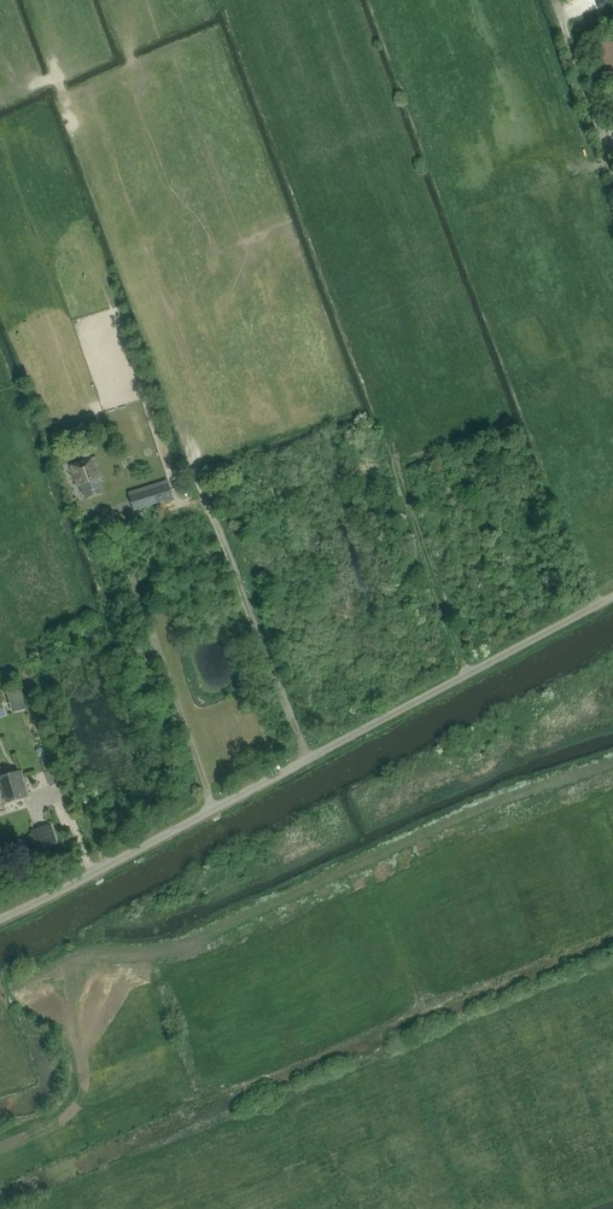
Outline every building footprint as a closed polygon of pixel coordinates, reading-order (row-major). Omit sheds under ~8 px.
[(602,43),(612,79),(612,39),(602,43)] [(86,498),(103,491),(99,478),(103,477),(96,457),(71,467),(78,486),(81,485),(86,498)] [(172,498),(168,484),(129,496),(133,510),(172,498)] [(12,711),(27,708),(23,689),(8,692),(12,711)] [(38,774),(43,788),(59,783),(54,769),(38,774)] [(28,796),(20,770),(0,776),(0,785),(5,803),(28,796)] [(53,845),(47,826),(36,830),(42,849),(53,845)]
